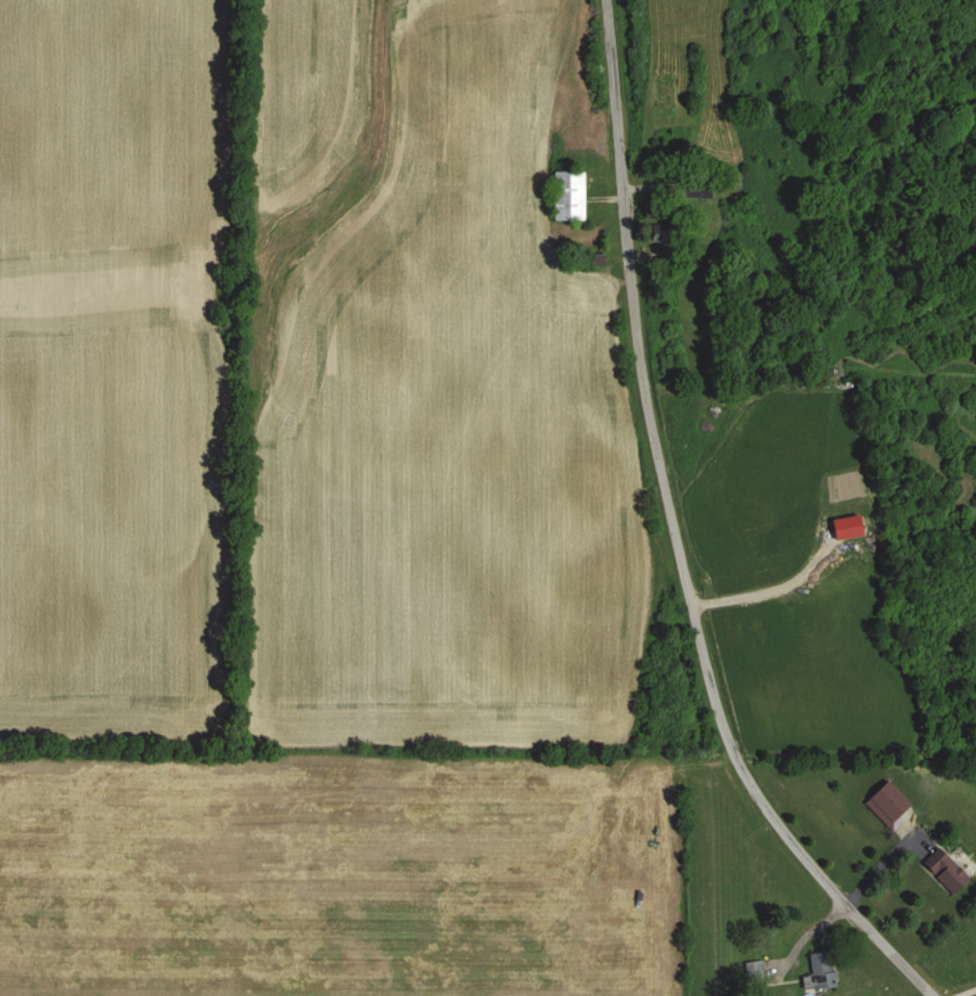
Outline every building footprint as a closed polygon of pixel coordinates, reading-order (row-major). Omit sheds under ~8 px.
[(554,219),(584,219),(584,170),(554,170),(554,219)] [(744,619),(752,629),(761,622),(754,612),(744,619)] [(970,877),(939,846),(923,862),(954,893),(970,877)] [(810,953),(812,975),(803,976),(804,989),(838,985),(836,970),(831,971),(829,951),(810,953)] [(762,962),(748,962),(748,985),(762,985),(762,962)]
